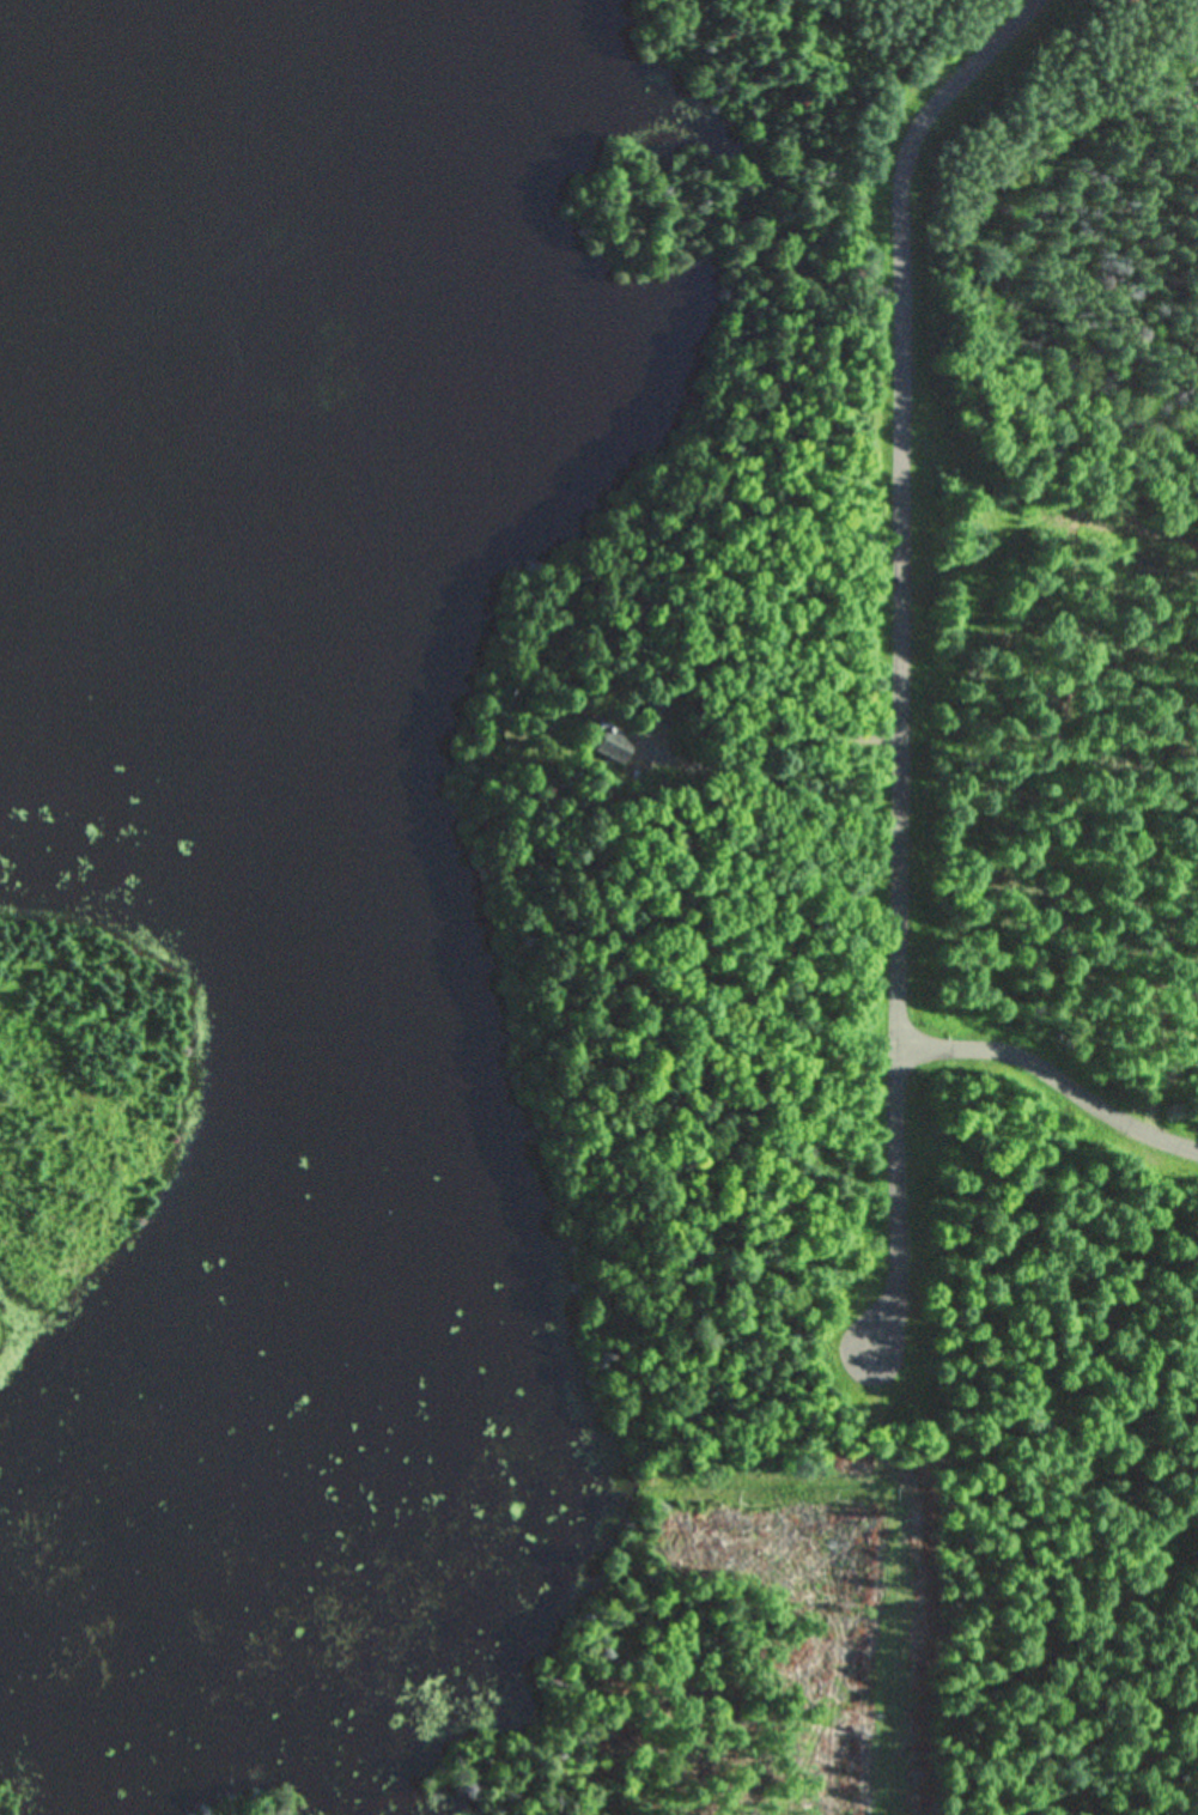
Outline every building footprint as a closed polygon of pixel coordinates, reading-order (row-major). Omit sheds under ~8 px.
[(634,747),(605,723),(589,742),(618,766),(634,747)]
